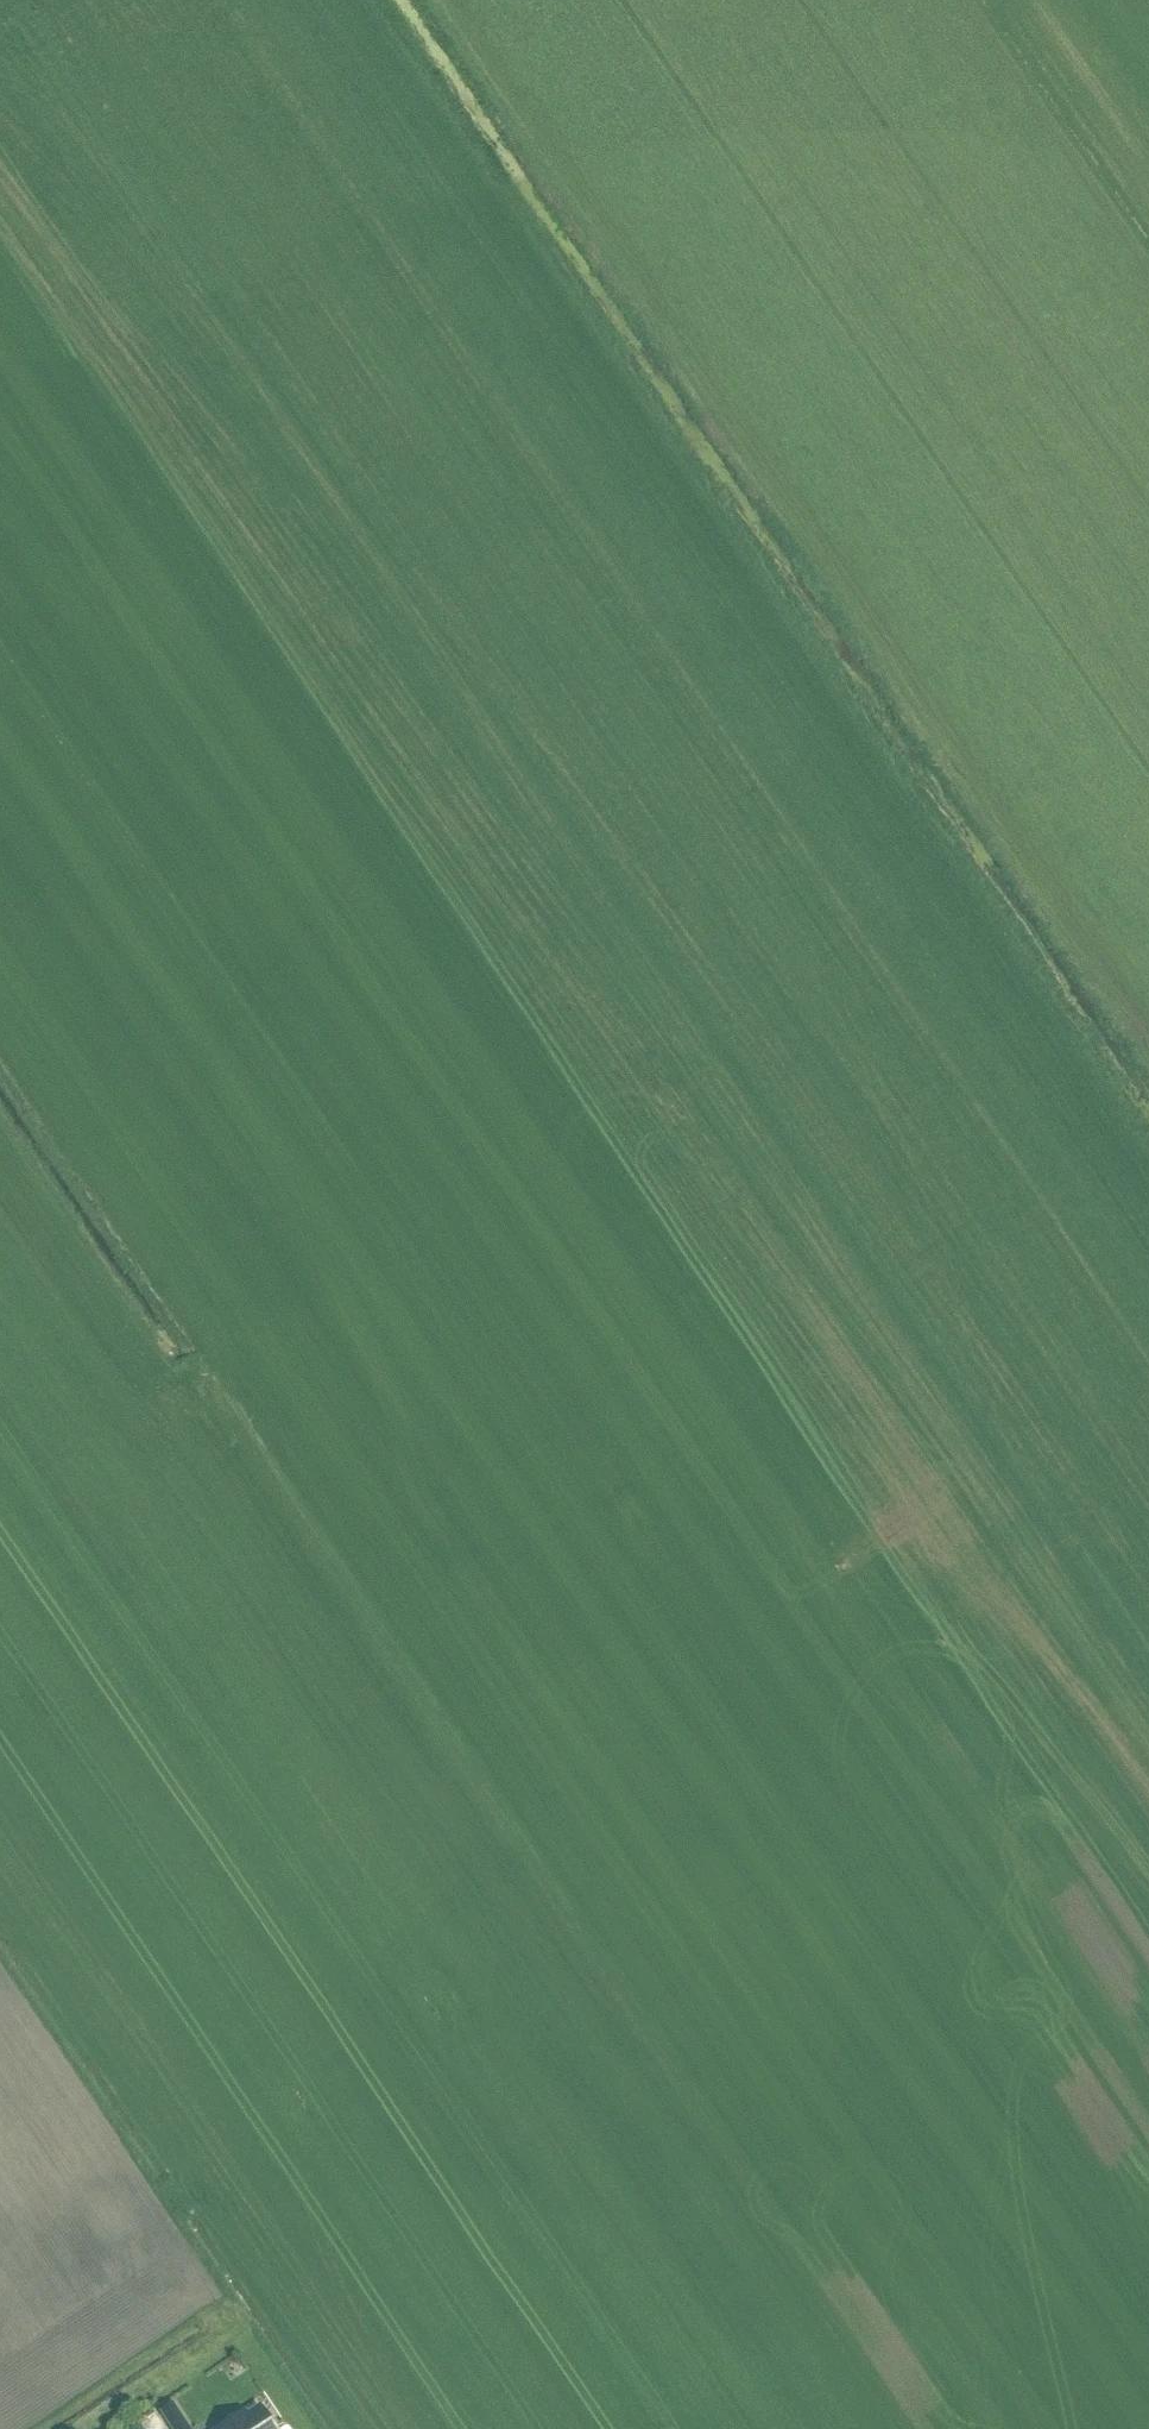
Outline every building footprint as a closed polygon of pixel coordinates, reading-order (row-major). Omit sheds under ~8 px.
[(171,2428),(184,2428),(187,2427),(174,2407),(162,2415),(171,2428)] [(264,2417),(251,2426),(245,2418),(229,2428),(272,2428),(264,2417)]
